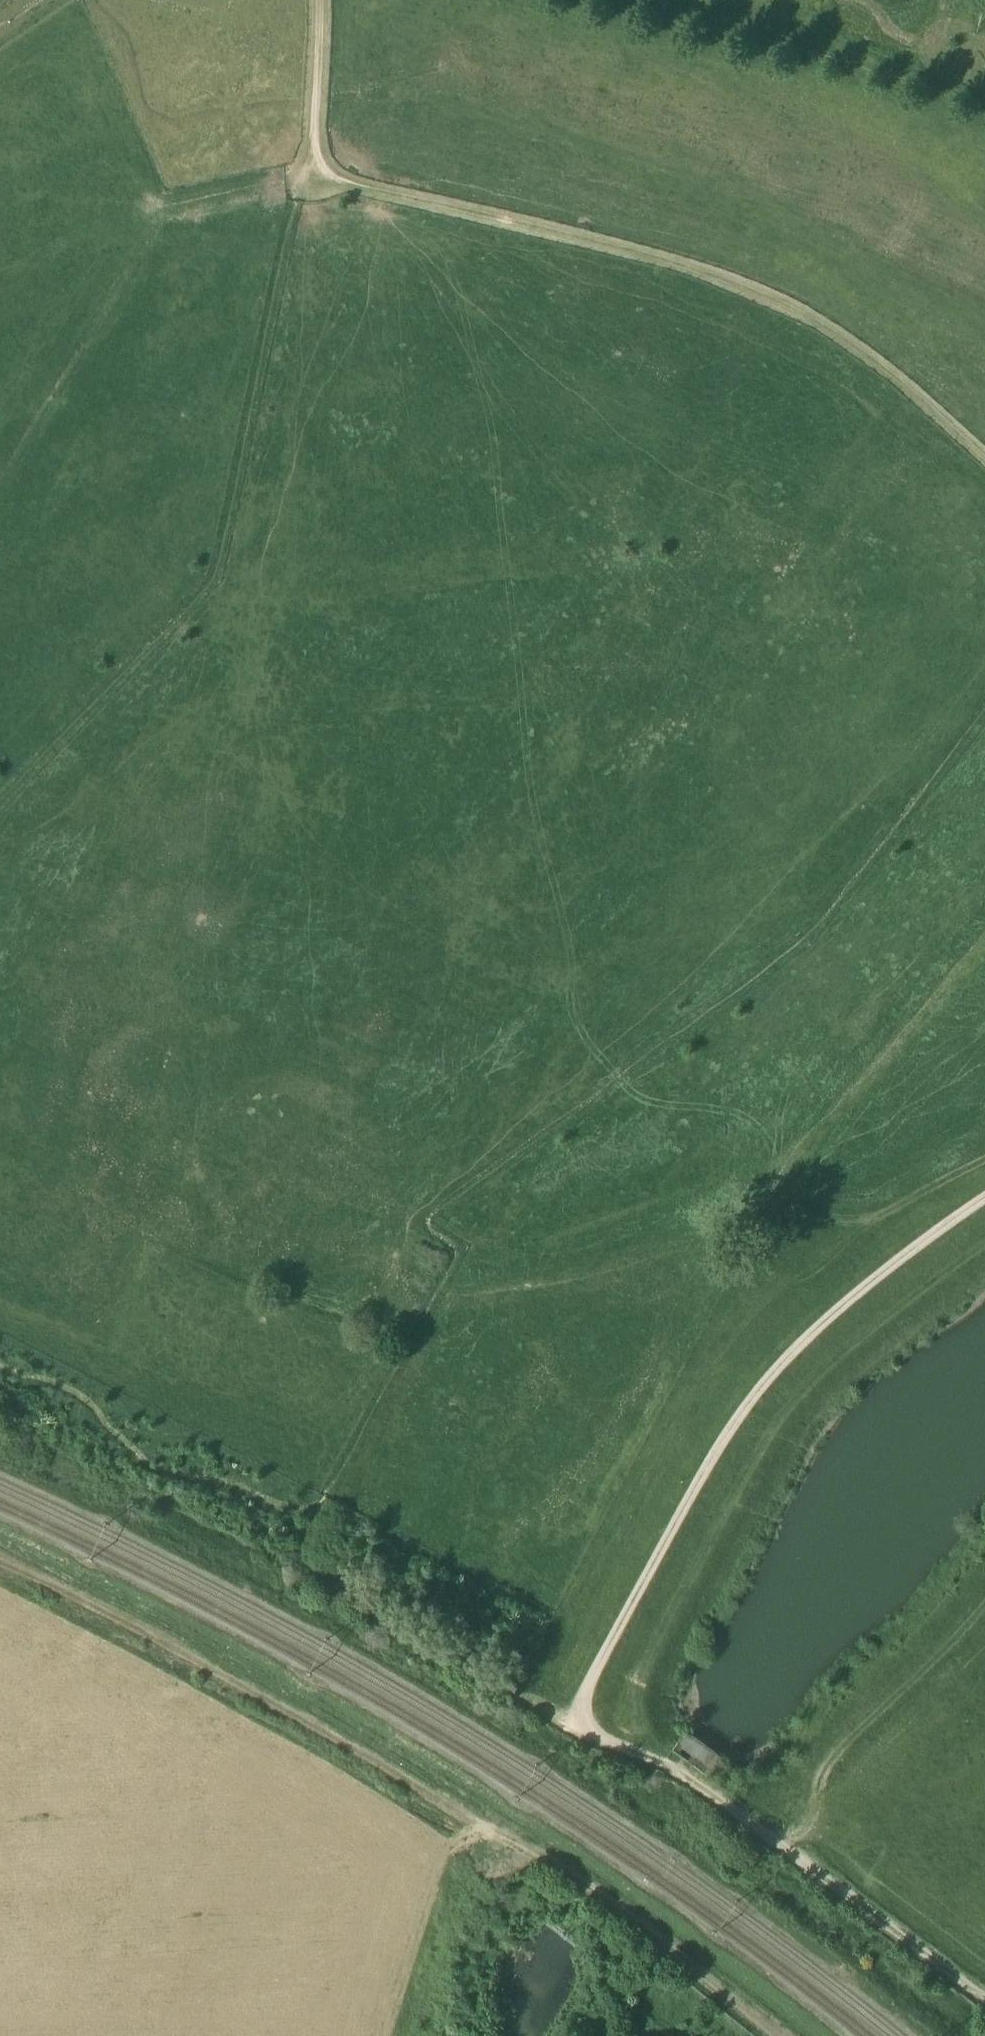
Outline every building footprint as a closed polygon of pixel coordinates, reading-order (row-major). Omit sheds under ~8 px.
[(702,1745),(681,1730),(678,1735),(679,1737),(675,1743),(676,1744),(670,1753),(706,1779),(717,1764),(719,1766),(723,1760),(702,1745)]
